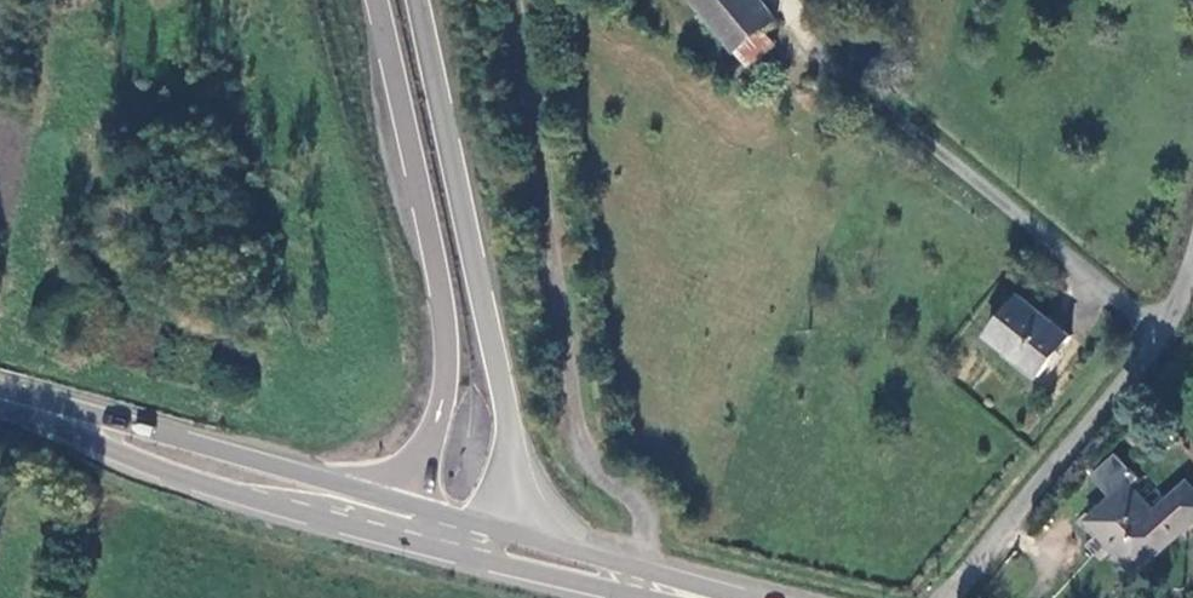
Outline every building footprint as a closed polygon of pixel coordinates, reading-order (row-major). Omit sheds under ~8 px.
[(780,21),(763,0),(695,0),(749,69),(773,50),(776,48),(765,34),(780,21)] [(1071,339),(1020,298),(990,338),(1039,380),(1071,339)] [(1129,570),(1192,512),(1192,502),(1177,485),(1149,510),(1127,486),(1138,476),(1118,455),(1092,479),(1111,500),(1086,522),(1129,570)]
